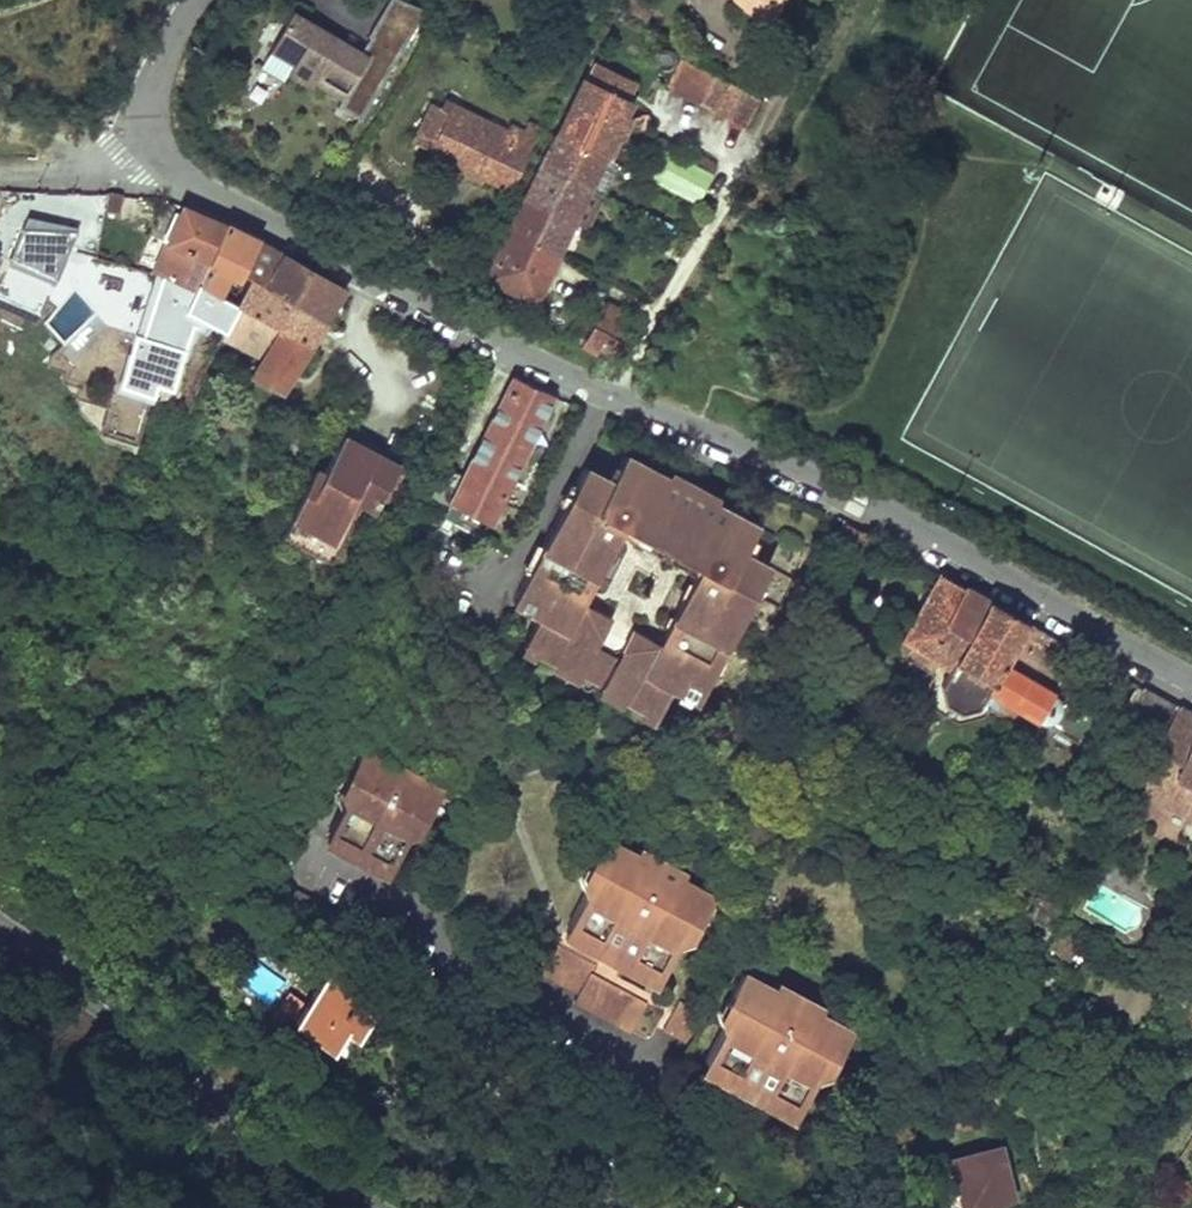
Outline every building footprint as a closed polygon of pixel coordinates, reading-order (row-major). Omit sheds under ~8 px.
[(738,0),(758,18),(773,11),(773,10),(782,15),(789,0),(738,0)] [(338,96),(363,54),(287,9),(265,47),(289,61),(283,70),(303,82),(307,77),(338,96)] [(782,15),(773,10),(773,11),(758,18),(756,21),(775,30),(782,15)] [(596,82),(642,107),(651,91),(605,66),(596,82)] [(765,109),(692,67),(675,97),(748,139),(765,109)] [(595,81),(490,271),(539,296),(586,209),(603,179),(621,145),(642,107),(596,82),(595,81)] [(420,138),(515,191),(548,133),(536,126),(533,132),(519,124),(515,132),(454,98),(450,105),(441,100),(420,138)] [(621,145),(603,179),(616,186),(634,153),(621,145)] [(712,174),(665,148),(650,174),(697,200),(712,174)] [(616,186),(603,179),(586,209),(600,217),(616,186)] [(109,194),(106,208),(117,209),(121,195),(109,194)] [(185,207),(152,274),(177,286),(192,293),(195,285),(225,225),(185,207)] [(53,278),(74,232),(26,210),(5,256),(53,278)] [(225,225),(195,285),(220,300),(225,289),(224,288),(232,275),(233,275),(237,267),(243,271),(258,240),(225,225)] [(258,240),(243,271),(253,277),(324,319),(344,287),(285,254),(258,240)] [(324,319),(253,277),(236,309),(309,343),(324,319)] [(131,353),(124,349),(111,384),(143,396),(148,383),(167,391),(189,329),(196,332),(199,325),(219,334),(232,307),(228,305),(220,300),(195,285),(192,293),(177,286),(157,342),(138,335),(131,353)] [(610,299),(588,334),(614,350),(635,314),(621,306),(617,312),(610,308),(614,302),(610,299)] [(617,312),(621,306),(614,302),(610,308),(617,312)] [(219,334),(203,370),(221,379),(233,354),(257,367),(253,375),(281,387),(309,343),(236,309),(232,307),(219,334)] [(443,464),(428,494),(448,505),(450,502),(488,521),(554,393),(516,377),(463,475),(443,464)] [(104,394),(102,436),(137,438),(139,396),(104,394)] [(283,522),(278,531),(320,552),(336,523),(348,530),(363,502),(353,496),(355,493),(382,508),(404,472),(345,435),(321,472),(313,468),(283,522)] [(529,572),(513,602),(518,605),(529,611),(538,616),(522,645),(536,652),(549,659),(566,668),(579,676),(601,687),(612,694),(627,701),(640,709),(656,718),(673,688),(683,694),(694,700),(699,703),(715,673),(727,650),(751,606),(762,585),(770,571),(745,557),(747,552),(754,541),(761,528),(717,504),(703,496),(683,485),(669,478),(626,455),(619,468),(613,478),(610,483),(585,470),(577,485),(566,506),(542,550),(529,572)] [(612,465),(607,475),(613,478),(619,468),(612,465)] [(673,471),(669,478),(683,485),(686,479),(673,471)] [(571,482),(560,503),(566,506),(577,485),(571,482)] [(707,489),(703,496),(717,504),(720,498),(707,489)] [(754,541),(747,552),(754,556),(760,544),(754,541)] [(536,547),(524,570),(529,572),(542,550),(536,547)] [(940,572),(896,639),(910,647),(905,658),(929,672),(925,680),(932,708),(955,721),(982,716),(986,707),(1012,723),(1018,713),(1030,720),(1030,718),(1053,730),(1075,695),(1013,658),(1031,626),(940,572)] [(762,585),(751,606),(757,609),(768,588),(762,585)] [(518,605),(513,614),(525,619),(529,611),(518,605)] [(727,650),(715,673),(721,676),(733,653),(727,650)] [(536,652),(532,660),(545,667),(549,659),(536,652)] [(566,668),(562,676),(575,683),(579,676),(566,668)] [(601,687),(596,695),(609,702),(612,694),(601,687)] [(1143,689),(1126,720),(1160,740),(1177,708),(1143,689)] [(683,694),(678,703),(690,709),(694,700),(683,694)] [(627,701),(622,709),(636,716),(640,709),(627,701)] [(1136,787),(1191,815),(1191,717),(1177,708),(1160,740),(1136,787)] [(380,762),(360,750),(339,789),(343,802),(326,834),(387,868),(405,836),(418,832),(439,792),(419,781),(421,777),(383,757),(380,762)] [(387,868),(326,834),(323,841),(384,875),(387,868)] [(642,859),(602,837),(591,855),(603,863),(589,890),(570,925),(581,931),(584,933),(589,926),(614,940),(623,924),(638,931),(629,947),(652,960),(650,967),(653,971),(661,975),(680,940),(696,912),(706,917),(716,897),(676,876),(678,870),(645,852),(642,859)] [(603,863),(591,855),(576,884),(589,890),(603,863)] [(696,912),(680,940),(692,946),(706,917),(696,912)] [(584,933),(581,931),(577,939),(649,977),(653,971),(650,967),(652,960),(629,947),(638,931),(623,924),(614,940),(589,926),(584,933)] [(597,964),(541,933),(527,962),(581,992),(576,1002),(633,1033),(651,999),(594,968),(597,964)] [(780,989),(742,968),(733,986),(743,993),(727,1024),(710,1059),(720,1064),(727,1068),(732,1058),(754,1070),(763,1055),(775,1062),(768,1076),(792,1090),(786,1101),(793,1105),(800,1108),(819,1072),(835,1041),(847,1048),(857,1029),(812,1006),(816,1000),(783,983),(780,989)] [(291,993),(280,1010),(334,1050),(348,1030),(359,1039),(377,1014),(326,978),(307,1005),(291,993)] [(743,993),(733,986),(716,1017),(727,1024),(743,993)] [(710,1016),(679,1000),(665,1028),(695,1045),(710,1016)] [(847,1048),(835,1041),(819,1072),(831,1079),(847,1048)] [(727,1068),(720,1064),(716,1071),(789,1111),(793,1105),(786,1101),(792,1090),(768,1076),(775,1062),(763,1055),(754,1070),(732,1058),(727,1068)] [(1014,1195),(1004,1154),(992,1157),(990,1146),(948,1157),(954,1177),(946,1189),(958,1195),(962,1207),(975,1204),(981,1207),(988,1207),(994,1200),(1014,1195)] [(723,1207),(760,1207),(729,1196),(723,1207)]
